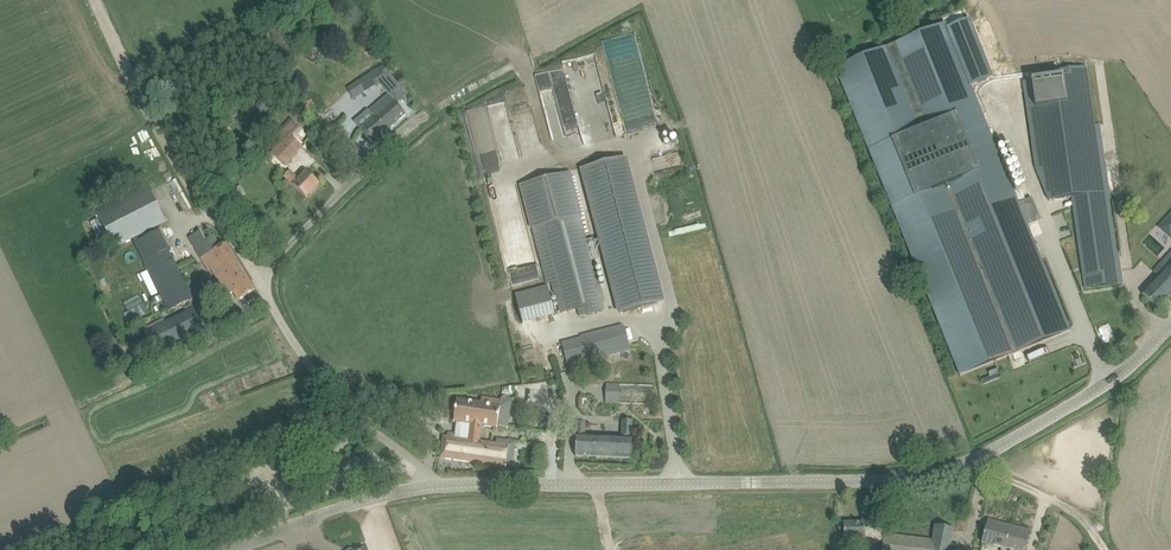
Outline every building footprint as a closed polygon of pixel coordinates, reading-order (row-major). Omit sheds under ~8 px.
[(948,27),(972,86),(994,77),(970,18),(948,27)] [(834,68),(959,375),(1071,330),(1028,226),(1041,220),(1032,198),(1019,203),(972,86),(948,27),(946,23),(940,25),(834,68)] [(634,33),(604,42),(608,53),(625,47),(626,49),(638,46),(634,33)] [(609,55),(610,65),(635,62),(634,57),(626,58),(625,53),(609,55)] [(594,54),(564,61),(584,145),(616,138),(599,69),(598,69),(594,54)] [(383,64),(352,85),(359,95),(390,75),(383,64)] [(1058,139),(1063,139),(1068,170),(1076,229),(1085,288),(1122,283),(1098,124),(1095,124),(1086,65),(1048,71),(1049,78),(1058,139)] [(1049,78),(1024,82),(1042,202),(1054,232),(1076,229),(1068,170),(1063,139),(1058,139),(1049,78)] [(520,147),(542,142),(531,97),(537,95),(534,83),(505,90),(508,100),(487,105),(501,165),(523,160),(520,147)] [(361,130),(365,134),(372,143),(406,114),(389,95),(370,112),(375,117),(361,130)] [(279,143),(271,151),(285,165),(303,146),(291,135),(299,126),(290,118),(281,129),(277,125),(269,134),(279,143)] [(302,123),(311,134),(316,130),(307,119),(302,123)] [(580,170),(618,314),(664,302),(627,158),(580,170)] [(293,185),(298,190),(307,198),(319,184),(306,172),(299,179),(290,171),(284,176),(294,185),(293,185)] [(563,174),(521,184),(532,228),(547,283),(551,282),(554,294),(557,293),(559,300),(564,299),(567,312),(577,309),(579,317),(605,310),(603,302),(592,260),(587,239),(580,216),(569,172),(563,174)] [(148,186),(98,212),(115,246),(165,221),(148,186)] [(1161,224),(1170,234),(1170,214),(1161,224)] [(254,290),(226,243),(220,247),(213,235),(206,239),(201,231),(189,238),(209,271),(219,265),(227,278),(217,283),(225,297),(233,292),(239,300),(254,290)] [(187,287),(168,249),(145,261),(169,310),(198,295),(193,284),(187,287)] [(1149,301),(1158,309),(1170,295),(1170,253),(1154,272),(1160,276),(1142,295),(1149,301)] [(218,298),(214,290),(200,298),(204,306),(218,298)] [(144,306),(129,313),(132,320),(147,312),(144,306)] [(134,338),(138,347),(143,358),(203,327),(194,308),(134,338)] [(624,325),(562,342),(568,367),(576,365),(575,361),(630,347),(624,325)] [(605,402),(619,403),(654,405),(655,385),(606,382),(605,402)] [(508,428),(512,399),(502,398),(501,406),(486,404),(487,401),(482,401),(482,404),(458,400),(456,408),(454,408),(453,416),(455,417),(454,422),(457,423),(455,435),(449,434),(445,458),(506,467),(507,466),(512,467),(514,456),(507,455),(509,446),(508,445),(508,441),(497,439),(496,444),(480,441),(482,425),(498,428),(498,426),(508,428)] [(577,422),(576,445),(575,456),(631,459),(633,421),(622,420),(621,437),(584,436),(585,423),(577,422)] [(864,542),(883,544),(884,534),(885,530),(864,528),(864,523),(844,523),(845,539),(864,539),(864,542)] [(985,535),(983,543),(1002,548),(1001,549),(1004,549),(1009,529),(988,524),(985,535)] [(954,529),(935,525),(932,540),(884,534),(883,544),(882,549),(950,549),(954,529)] [(1004,549),(1005,549),(1009,549),(1025,549),(1030,531),(1010,526),(1009,529),(1004,549)]
